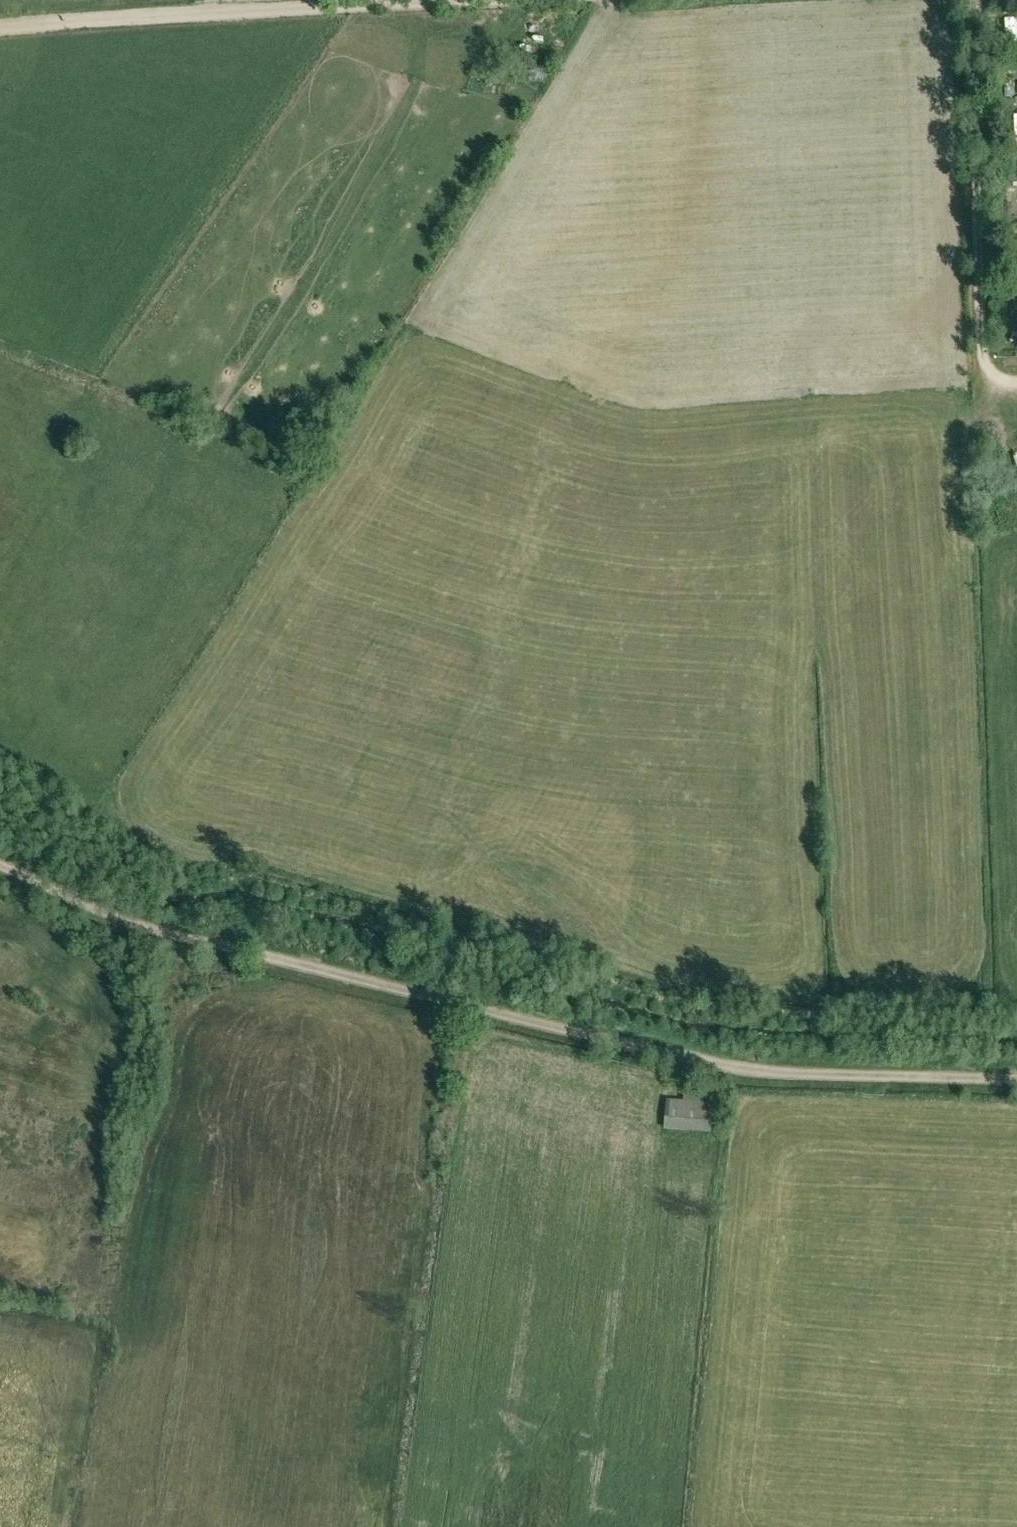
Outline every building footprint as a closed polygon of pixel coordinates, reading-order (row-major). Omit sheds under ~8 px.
[(1009,30),(1009,53),(1016,53),(1016,30),(1009,30)] [(653,1095),(652,1126),(705,1128),(706,1097),(653,1095)]
